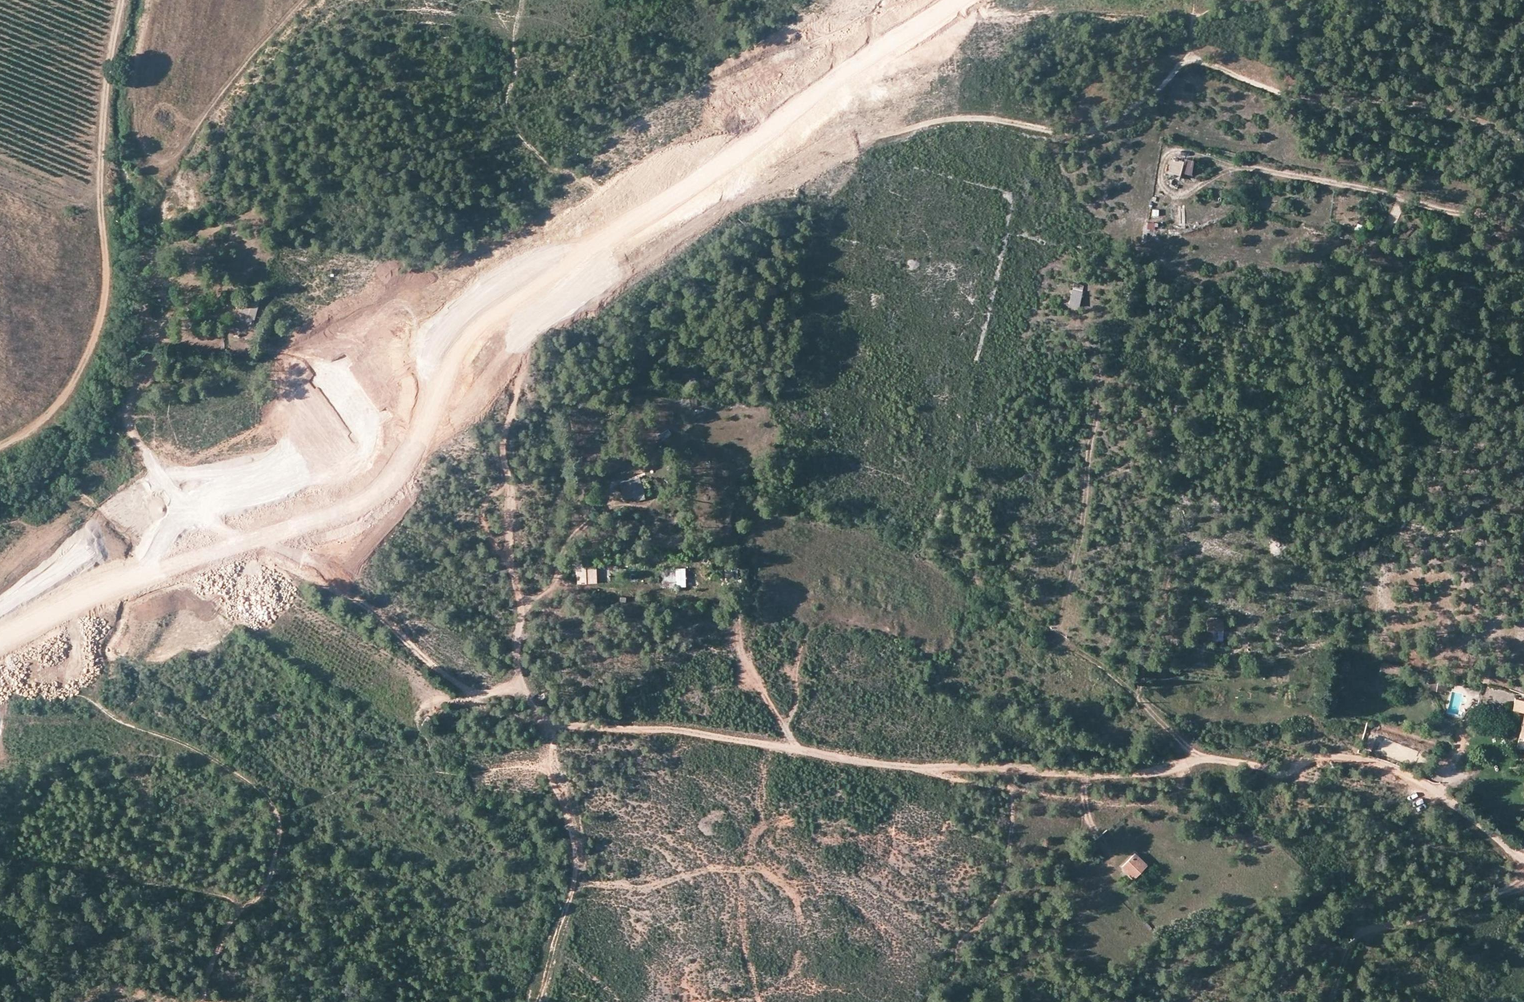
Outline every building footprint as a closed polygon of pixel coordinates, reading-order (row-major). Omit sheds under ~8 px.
[(1168,173),(1192,174),(1193,158),(1169,158),(1168,173)] [(1156,228),(1156,221),(1146,222),(1147,229),(1156,228)] [(1069,303),(1078,306),(1084,285),(1075,282),(1069,303)] [(236,319),(250,322),(257,301),(243,297),(236,319)] [(637,500),(645,498),(641,478),(620,482),(623,498),(636,496),(637,500)] [(575,583),(585,583),(585,563),(576,563),(575,583)] [(666,586),(685,586),(685,568),(676,568),(676,570),(667,570),(667,576),(663,576),(663,583),(666,583),(666,586)] [(1206,629),(1221,631),(1222,619),(1207,618),(1206,629)] [(1338,660),(1337,678),(1349,678),(1349,661),(1338,660)] [(1402,666),(1382,662),(1380,672),(1400,676),(1402,666)] [(1449,679),(1432,676),(1429,689),(1442,691),(1443,689),(1446,689),(1449,679)] [(1523,738),(1523,700),(1513,698),(1511,711),(1522,713),(1518,737),(1523,738)] [(1148,864),(1135,852),(1121,867),(1133,879),(1148,864)]
